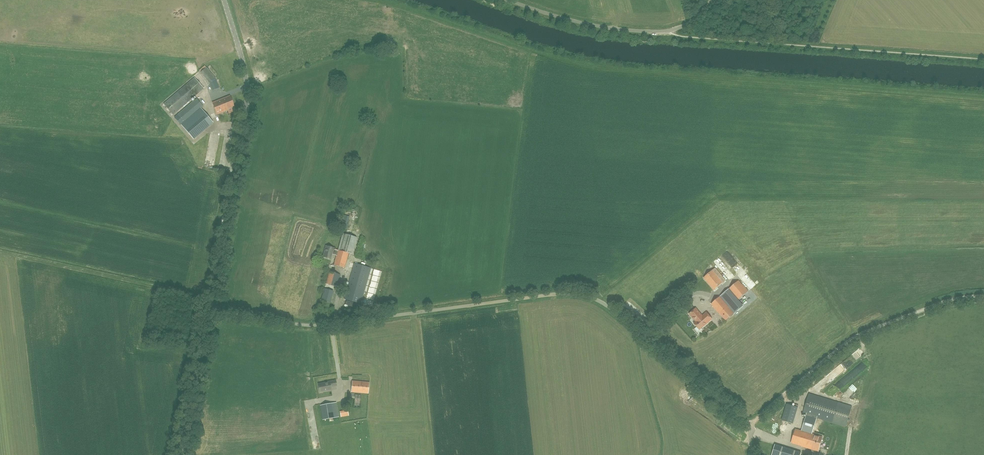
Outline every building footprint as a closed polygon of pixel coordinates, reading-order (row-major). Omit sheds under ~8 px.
[(216,79),(206,68),(201,72),(210,83),(216,79)] [(195,77),(164,104),(173,115),(204,88),(195,77)] [(230,96),(212,103),(217,114),(228,109),(229,113),(236,110),(230,96)] [(194,100),(178,114),(184,122),(201,108),(200,107),(202,105),(198,99),(195,101),(194,100)] [(203,111),(184,127),(193,139),(213,123),(203,111)] [(345,228),(349,216),(342,214),(339,226),(345,228)] [(334,248),(326,246),(323,257),(331,259),(332,254),(337,255),(334,265),(345,268),(353,237),(343,235),(339,251),(333,249),(334,248)] [(361,304),(371,268),(355,263),(344,299),(361,304)] [(703,278),(714,290),(725,280),(715,268),(703,278)] [(337,287),(340,275),(329,272),(326,284),(337,287)] [(729,289),(738,300),(748,292),(739,281),(729,289)] [(330,303),(333,291),(324,289),(321,300),(330,303)] [(743,306),(738,300),(729,289),(722,295),(731,304),(737,311),(743,306)] [(720,296),(711,304),(720,314),(726,321),(734,313),(728,307),(729,307),(720,296)] [(696,308),(689,314),(696,322),(694,323),(699,330),(712,319),(707,312),(702,316),(696,308)] [(318,384),(320,392),(331,390),(331,387),(337,386),(336,380),(327,382),(318,384)] [(351,392),(368,393),(369,382),(352,381),(351,392)] [(851,406),(839,402),(809,393),(803,413),(806,414),(801,431),(795,429),(791,443),(818,451),(822,437),(812,434),(817,418),(845,426),(851,406)] [(320,405),(323,420),(339,417),(336,402),(320,405)] [(793,424),(798,407),(786,404),(782,420),(793,424)] [(771,454),(800,454),(801,453),(775,445),(775,444),(774,444),(771,454)]
